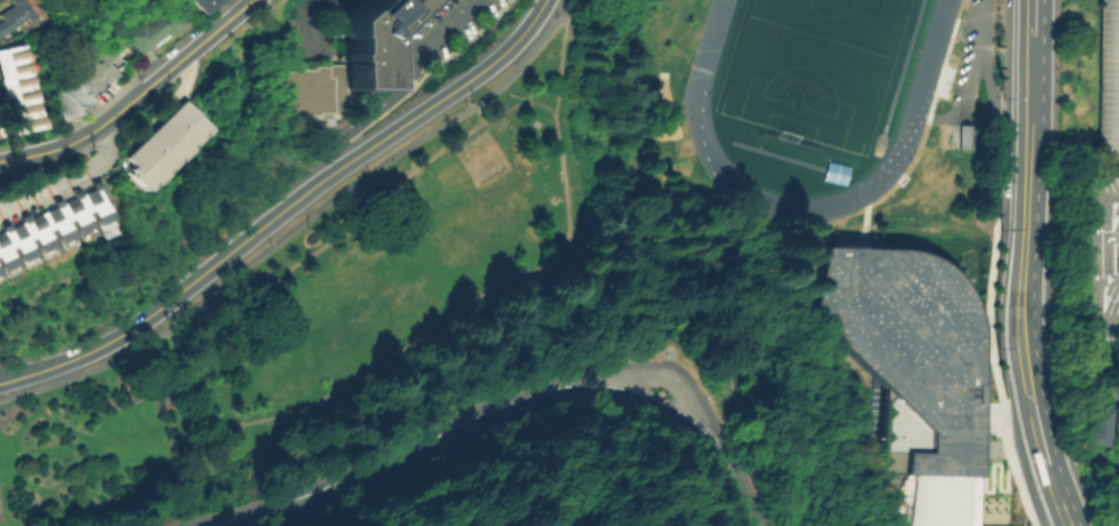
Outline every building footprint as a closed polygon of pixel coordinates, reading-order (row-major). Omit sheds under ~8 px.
[(26,20),(0,36),(0,24),(3,22),(0,18),(0,16),(14,7),(11,1),(13,0),(24,0),(36,18),(28,23),(26,20)] [(204,14),(192,0),(222,0),(204,14)] [(342,18),(360,0),(420,0),(382,37),(380,90),(344,88),(343,107),(330,106),(330,110),(317,109),(317,113),(307,112),(307,116),(293,115),(293,119),(279,119),(282,72),(294,72),(294,70),(304,70),(304,67),(315,68),(315,64),(325,66),(325,61),(340,61),(342,18)] [(1097,161),(1100,0),(1118,0),(1118,162),(1097,161)] [(167,10),(180,27),(151,52),(149,49),(138,59),(122,39),(141,23),(145,28),(148,26),(140,17),(146,12),(153,21),(167,10)] [(11,133),(0,82),(0,50),(24,44),(42,127),(11,133)] [(107,85),(94,95),(90,90),(86,93),(79,85),(82,81),(76,75),(109,48),(121,63),(114,70),(117,75),(106,82),(107,85)] [(184,101),(209,129),(147,188),(129,168),(131,166),(124,157),(184,101)] [(950,148),(950,125),(974,125),(974,148),(950,148)] [(822,179),(844,184),(848,165),(826,160),(822,179)] [(119,225),(0,281),(0,226),(98,180),(119,225)] [(889,475),(910,476),(909,525),(980,525),(981,410),(984,324),(975,295),(962,275),(951,265),(940,256),(926,251),(915,248),(907,246),(825,245),(822,314),(890,386),(889,475)] [(1109,444),(1083,444),(1083,427),(1087,427),(1088,403),(1109,403),(1109,444)]
